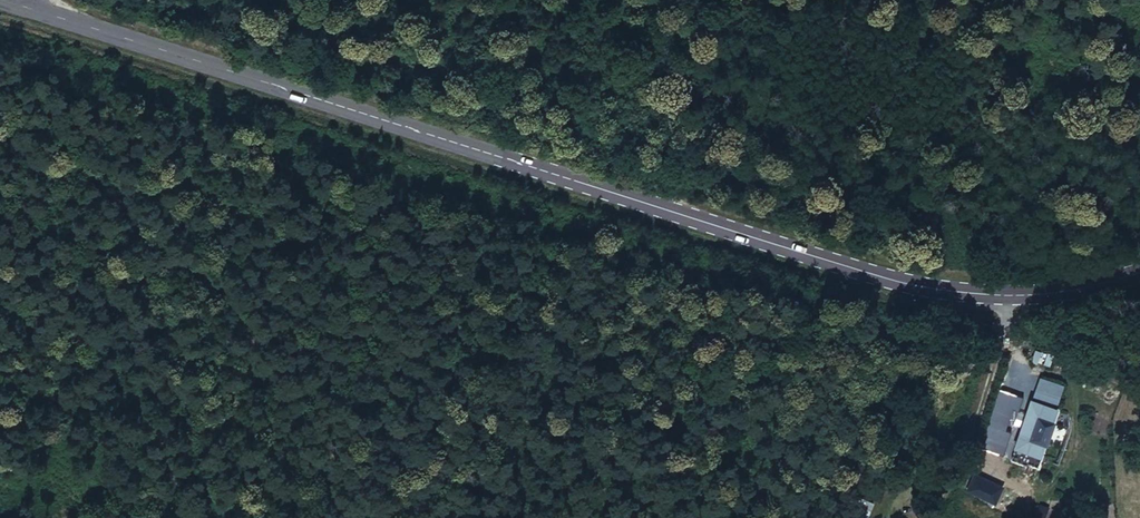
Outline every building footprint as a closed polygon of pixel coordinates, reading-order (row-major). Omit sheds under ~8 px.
[(994,402),(989,418),(1005,423),(1009,407),(994,402)] [(1028,415),(1015,452),(1037,460),(1043,444),(1045,444),(1052,423),(1051,423),(1054,413),(1040,407),(1036,418),(1028,415)] [(985,425),(983,434),(995,438),(998,429),(985,425)] [(991,495),(995,485),(983,480),(979,491),(991,495)] [(872,502),(860,496),(851,516),(855,517),(864,517),(872,502)] [(1045,516),(1045,505),(1037,505),(1037,516),(1045,516)]
